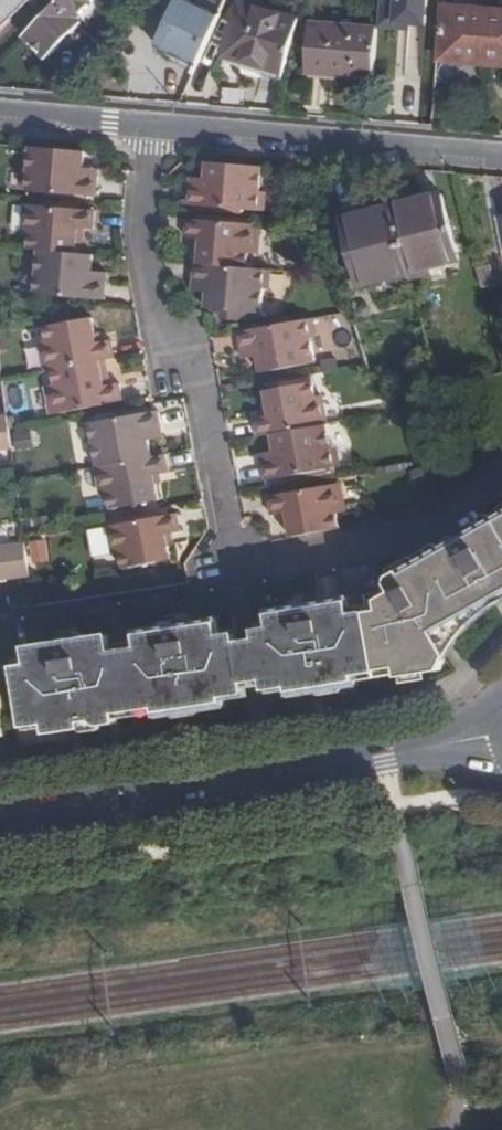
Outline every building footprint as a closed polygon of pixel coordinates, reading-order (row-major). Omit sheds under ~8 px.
[(15,22),(12,18),(29,0),(33,4),(37,0),(0,0),(0,36),(15,22)] [(26,37),(37,49),(46,58),(104,0),(63,0),(26,37)] [(153,50),(170,58),(192,69),(218,18),(184,0),(180,0),(153,50)] [(378,27),(400,29),(409,29),(410,24),(425,26),(428,0),(380,0),(378,27)] [(254,64),(286,74),(301,21),(243,4),(227,57),(254,64)] [(444,8),(442,38),(447,38),(445,62),(501,67),(501,12),(444,8)] [(339,78),(374,81),(378,30),(311,24),(307,76),(339,78)] [(84,178),(86,151),(30,146),(26,190),(97,196),(97,189),(98,179),(84,178)] [(259,189),(262,166),(207,161),(204,188),(189,187),(189,192),(188,202),(258,207),(259,189)] [(266,190),(259,189),(258,207),(264,207),(266,190)] [(418,199),(397,206),(424,327),(474,313),(441,193),(418,199)] [(18,234),(25,235),(27,204),(20,203),(18,234)] [(30,235),(29,249),(39,250),(78,254),(80,236),(74,235),(74,227),(94,229),(95,220),(96,211),(27,204),(25,235),(30,235)] [(382,339),(424,327),(397,206),(371,213),(348,220),(382,339)] [(200,244),(197,264),(247,268),(248,251),(254,252),(258,224),(187,218),(186,227),(185,236),(206,238),(206,244),(200,244)] [(93,281),(95,255),(78,254),(39,250),(38,275),(36,294),(105,300),(107,290),(108,283),(93,281)] [(262,287),(263,269),(247,268),(197,264),(194,264),(193,270),(192,278),(207,280),(205,306),(260,311),(262,287)] [(268,287),(270,270),(263,269),(262,287),(268,287)] [(29,294),(36,294),(38,275),(31,275),(29,294)] [(43,341),(49,370),(53,369),(102,360),(116,357),(114,346),(113,338),(103,340),(93,342),(91,334),(96,333),(93,316),(46,325),(49,340),(43,341)] [(317,336),(314,319),(307,320),(310,338),(317,336)] [(310,338),(307,320),(238,333),(239,342),(240,348),(256,346),(261,373),(314,363),(310,338)] [(102,332),(96,333),(91,334),(93,342),(103,340),(102,332)] [(37,341),(43,371),(49,370),(43,341),(37,341)] [(105,377),(102,360),(53,369),(56,385),(51,387),(56,413),(123,400),(121,390),(120,381),(100,385),(99,378),(105,377)] [(255,427),(257,438),(271,435),(325,425),(320,395),(314,396),(311,383),(262,390),(265,407),(273,406),(273,414),(263,416),(253,418),(255,427)] [(51,413),(56,413),(51,387),(46,388),(51,413)] [(325,395),(320,395),(325,425),(330,424),(325,395)] [(261,408),(263,416),(273,414),(273,406),(265,407),(261,408)] [(88,423),(96,467),(150,457),(146,429),(160,426),(158,417),(157,411),(88,423)] [(14,448),(11,428),(9,417),(0,418),(0,450),(14,448)] [(332,466),(325,425),(271,435),(275,460),(261,463),(262,472),(264,479),(332,466)] [(166,464),(165,455),(150,457),(96,467),(101,495),(109,494),(110,508),(158,500),(155,482),(148,483),(147,477),(168,473),(166,464)] [(287,520),(290,538),(302,536),(340,530),(337,514),(343,513),(337,484),(268,496),(269,505),(270,515),(280,513),(293,511),(294,519),(287,520)] [(342,484),(337,484),(343,513),(347,513),(342,484)] [(367,597),(370,615),(379,673),(398,671),(401,679),(442,672),(447,664),(451,659),(442,642),(445,640),(471,622),(470,618),(483,612),(487,617),(501,610),(501,507),(501,508),(500,511),(497,516),(498,520),(434,554),(428,552),(424,552),(390,568),(388,577),(393,587),(381,594),(367,597)] [(281,521),(287,520),(294,519),(293,511),(280,513),(281,521)] [(180,514),(113,526),(117,554),(122,553),(124,567),(170,560),(167,542),(162,542),(161,535),(182,532),(180,522),(180,514)] [(112,555),(117,554),(113,526),(107,527),(112,555)] [(33,562),(51,561),(50,538),(31,540),(33,562)] [(31,577),(27,545),(0,548),(0,581),(31,577)] [(358,676),(379,673),(370,615),(354,616),(350,599),(320,602),(312,599),(304,599),(301,606),(255,611),(258,641),(236,643),(232,616),(182,622),(176,618),(168,619),(165,625),(75,638),(69,634),(60,636),(57,641),(28,645),(30,664),(17,666),(25,725),(45,723),(46,731),(67,728),(66,718),(73,717),(91,716),(92,719),(99,723),(115,721),(114,712),(154,706),(155,714),(171,712),(178,705),(177,702),(193,700),(202,699),(203,707),(223,705),(222,696),(234,694),(243,693),(242,682),(263,679),(265,690),(274,688),(288,686),(289,693),(308,691),(308,683),(311,683),(317,682),(331,680),(339,687),(358,683),(358,676)]
